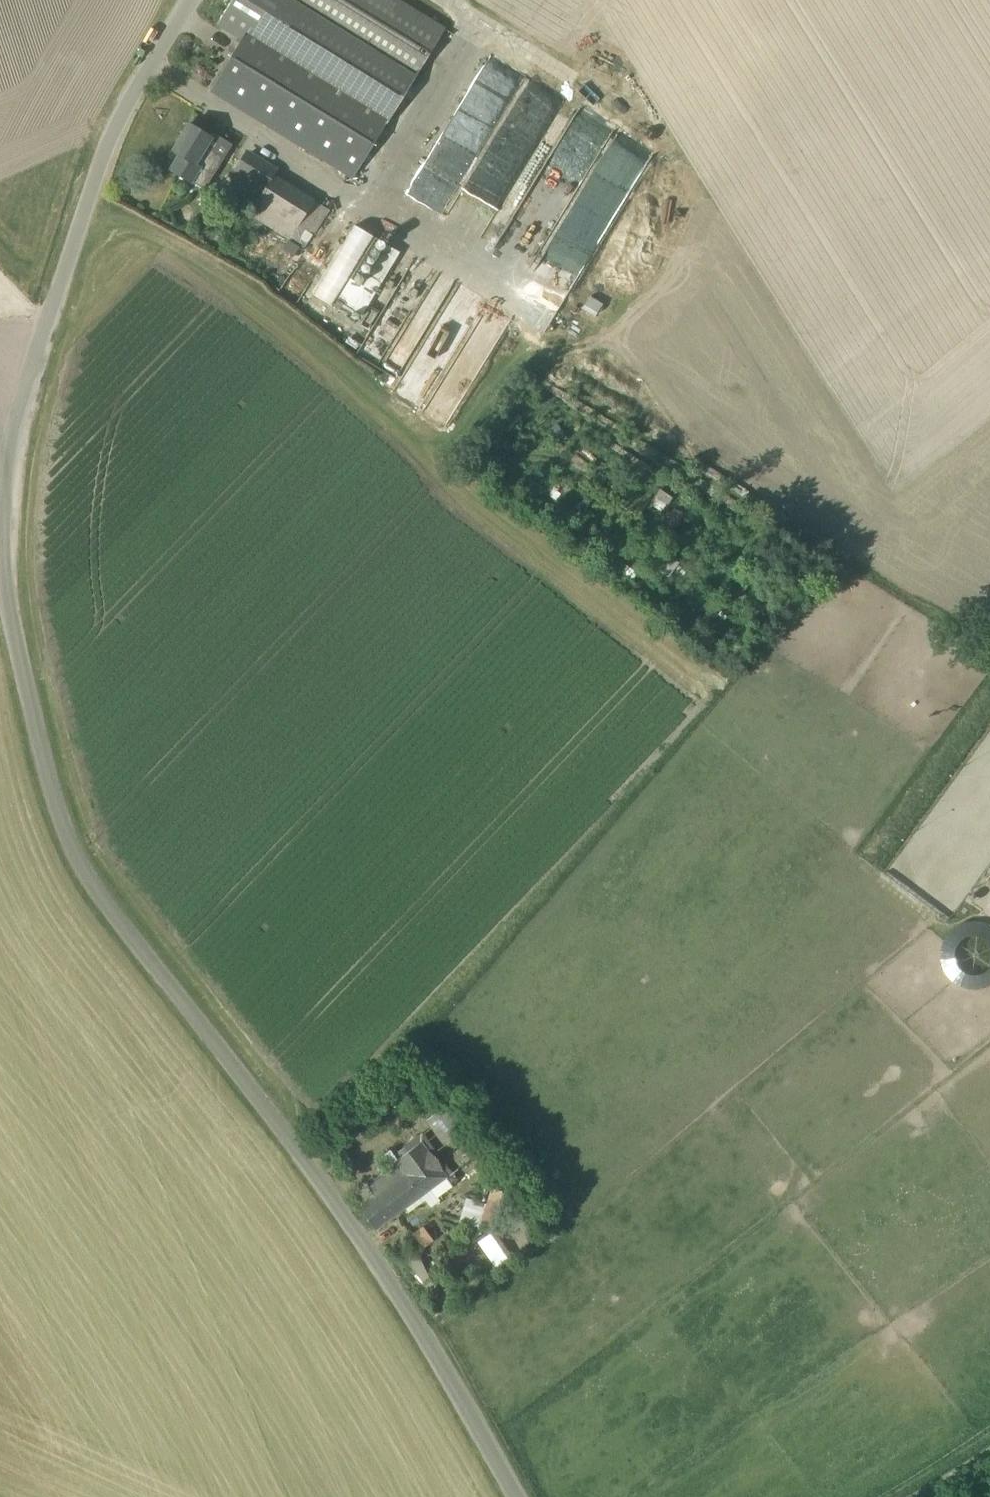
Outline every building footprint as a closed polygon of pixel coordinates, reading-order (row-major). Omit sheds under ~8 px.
[(399,0),(231,0),(217,24),(241,39),(211,89),(353,176),(396,108),(413,80),(445,28),(399,0)] [(179,154),(170,169),(190,181),(191,180),(204,188),(224,154),(206,143),(211,136),(190,123),(173,150),(179,154)] [(473,171),(451,214),(482,230),(504,188),(522,198),(528,186),(516,180),(511,191),(473,171)] [(303,248),(328,209),(274,175),(249,214),(303,248)] [(350,273),(337,297),(362,311),(398,249),(384,242),(362,280),(350,273)] [(674,506),(665,521),(674,527),(684,512),(674,506)] [(989,947),(989,928),(978,917),(969,927),(989,947)] [(375,1229),(447,1175),(422,1140),(393,1161),(395,1163),(371,1181),(378,1192),(373,1195),(363,1182),(349,1193),(360,1208),(359,1208),(375,1229)]
